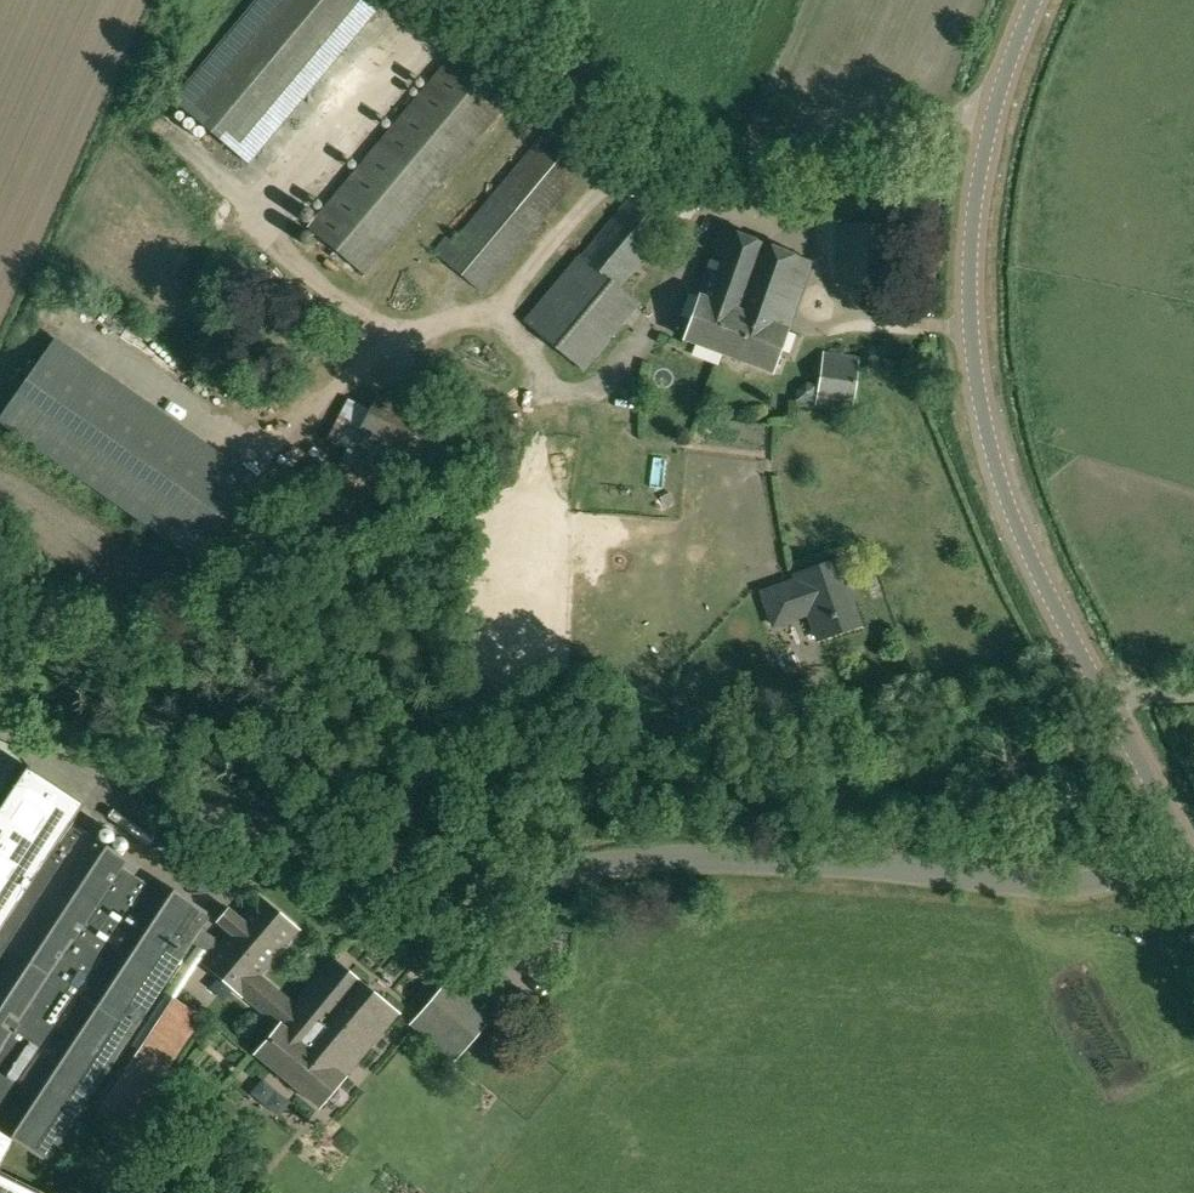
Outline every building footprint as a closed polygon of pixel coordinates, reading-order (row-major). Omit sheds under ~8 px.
[(384,0),(260,0),(90,204),(163,265),(385,0),(384,0)] [(513,97),(465,57),(457,51),(310,228),(365,274),(513,97)] [(434,252),(465,277),(483,293),(591,163),(550,128),(455,243),(447,236),(434,252)] [(498,175),(503,181),(512,174),(507,168),(498,175)] [(639,305),(619,288),(669,228),(631,197),(582,256),(581,255),(525,322),(584,372),(639,305)] [(724,228),(685,339),(772,371),(811,261),(724,228)] [(0,423),(0,425),(202,566),(260,483),(57,341),(0,423)] [(859,358),(824,353),(817,405),(852,410),(859,358)] [(445,490),(461,460),(451,455),(375,416),(355,455),(351,464),(389,484),(399,466),(445,490)] [(798,580),(789,583),(762,592),(774,625),(809,613),(819,639),(860,625),(846,587),(851,585),(841,558),(796,574),(798,580)] [(17,1139),(47,1159),(190,941),(198,945),(206,950),(211,954),(221,943),(198,928),(207,915),(71,826),(70,825),(83,804),(27,768),(0,809),(0,1172),(17,1139)] [(211,954),(204,963),(243,996),(279,1026),(256,1054),(321,1107),(399,1013),(335,960),(296,1006),(260,975),(299,929),(259,897),(241,919),(229,909),(216,925),(228,935),(221,943),(211,954)] [(451,978),(411,1024),(455,1060),(494,1014),(451,978)] [(163,1015),(99,1112),(100,1113),(129,1132),(204,1017),(192,1009),(174,997),(163,1015)] [(0,1174),(0,1192),(38,1192),(0,1174)]
